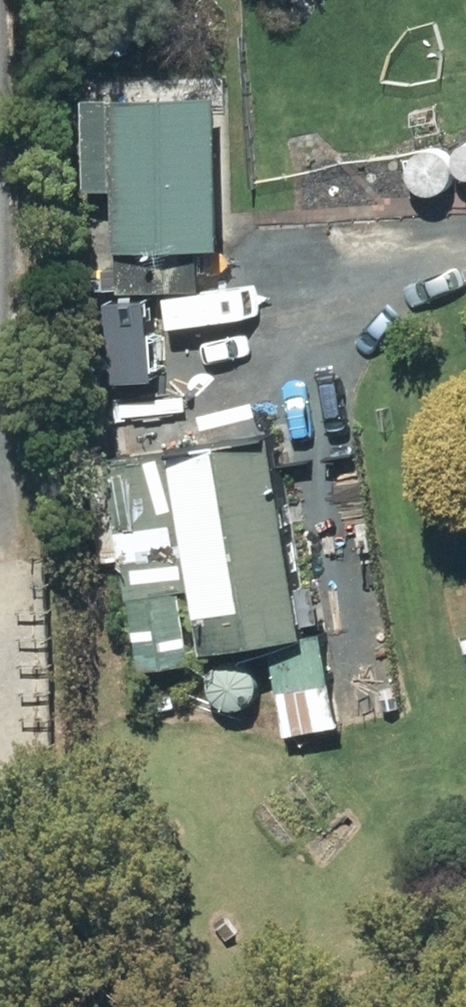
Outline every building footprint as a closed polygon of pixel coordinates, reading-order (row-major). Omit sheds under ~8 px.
[(219,95),(85,93),(83,190),(119,191),(118,249),(97,248),(97,288),(216,290),(219,95)] [(243,388),(80,415),(107,581),(180,569),(189,621),(280,606),(243,388)] [(330,679),(281,683),(286,742),(335,738),(330,679)]
